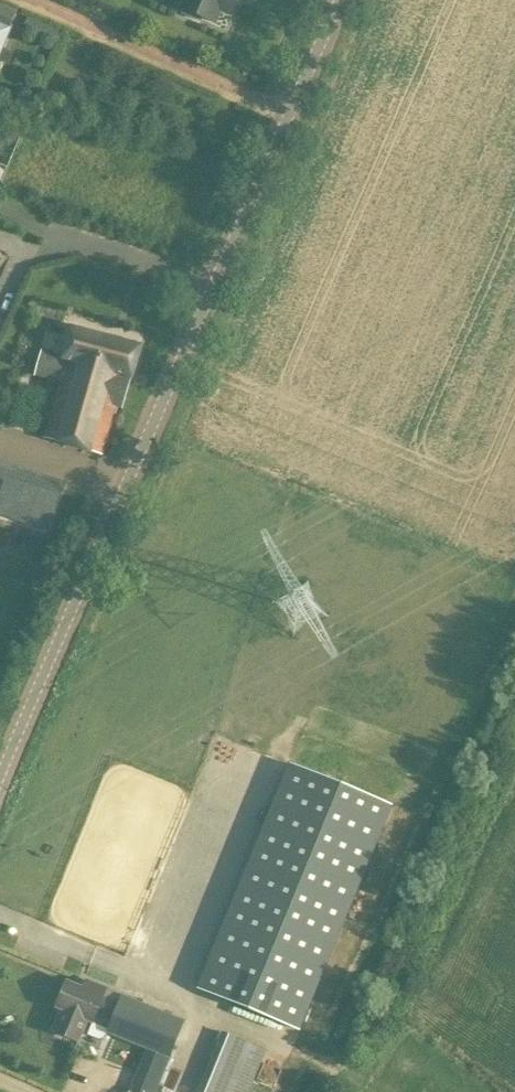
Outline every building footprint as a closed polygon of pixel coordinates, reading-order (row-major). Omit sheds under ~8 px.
[(199,21),(201,17),(215,23),(221,11),(227,14),(233,0),(236,1),(237,0),(185,0),(181,8),(185,10),(184,14),(199,21)] [(4,48),(12,28),(11,27),(17,14),(0,6),(0,46),(4,48)] [(47,440),(105,455),(120,399),(127,400),(141,347),(71,328),(64,357),(40,350),(33,376),(61,383),(47,440)] [(62,484),(41,477),(27,521),(48,528),(62,484)] [(277,764),(189,990),(292,1030),(380,804),(277,764)] [(107,986),(106,989),(85,981),(83,988),(66,982),(56,1008),(60,1009),(51,1031),(80,1042),(88,1021),(108,1029),(108,1031),(148,1048),(131,1089),(129,1088),(125,1091),(155,1091),(184,1019),(125,995),(125,993),(107,986)] [(197,1091),(248,1091),(266,1048),(222,1030),(197,1091)]
